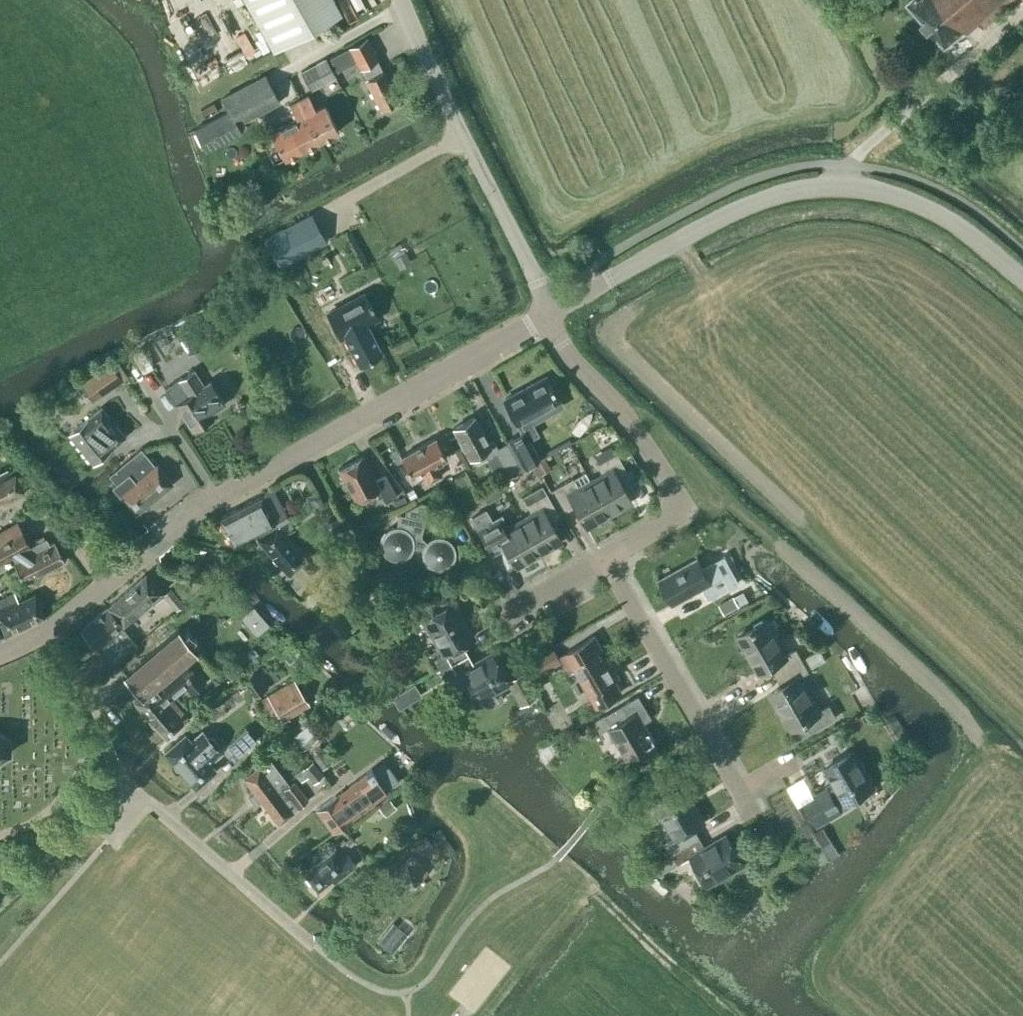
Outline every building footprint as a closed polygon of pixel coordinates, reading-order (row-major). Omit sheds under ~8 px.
[(273,51),(341,12),(334,0),(244,0),(273,51)] [(983,28),(1015,0),(909,0),(907,1),(923,19),(921,21),(928,28),(930,27),(945,45),(964,28),(968,33),(979,23),(983,28)] [(366,80),(381,109),(398,100),(383,71),(382,72),(377,61),(377,60),(366,39),(329,58),(337,72),(356,61),(366,80)] [(300,71),(309,90),(335,77),(325,58),(300,71)] [(241,132),(237,124),(279,102),(265,75),(222,98),(228,111),(194,128),(205,150),(241,132)] [(315,109),(307,95),(299,100),(320,140),(338,131),(324,104),(315,109)] [(300,150),(320,140),(299,100),(289,105),(296,119),(287,124),(270,132),(284,158),(300,150)] [(311,211),(265,235),(278,262),(325,238),(311,211)] [(399,255),(394,258),(399,268),(410,262),(405,252),(403,253),(399,255)] [(364,294),(328,313),(340,337),(344,334),(345,336),(359,364),(381,352),(366,323),(376,317),(364,294)] [(183,333),(176,338),(188,355),(202,345),(190,328),(186,331),(183,333)] [(140,344),(150,362),(172,351),(162,333),(140,344)] [(132,353),(142,372),(150,368),(144,357),(141,351),(140,349),(132,353)] [(80,382),(92,399),(121,379),(109,362),(80,382)] [(224,404),(209,382),(203,386),(193,371),(165,389),(192,431),(214,416),(211,412),(224,404)] [(545,378),(504,400),(517,424),(519,423),(523,432),(507,441),(522,469),(533,463),(540,459),(529,440),(539,435),(529,417),(558,402),(551,390),(553,389),(551,385),(549,386),(545,378)] [(596,406),(583,413),(589,424),(602,416),(596,406)] [(69,434),(92,463),(124,437),(101,408),(69,434)] [(474,417),(453,428),(470,458),(472,457),(475,455),(483,450),(485,454),(488,459),(486,459),(492,470),(503,464),(509,476),(522,469),(507,442),(498,447),(493,439),(488,442),(479,426),(474,417)] [(441,475),(435,464),(446,458),(435,438),(400,457),(411,477),(422,471),(429,482),(441,475)] [(131,456),(107,475),(115,484),(112,486),(135,514),(172,483),(149,456),(148,457),(143,452),(134,460),(131,456)] [(596,465),(602,474),(590,481),(608,514),(631,502),(619,480),(628,475),(616,453),(596,465)] [(378,489),(385,502),(397,496),(385,475),(375,480),(362,457),(339,469),(355,501),(378,489)] [(540,459),(533,463),(537,469),(541,467),(548,463),(544,457),(540,459)] [(448,462),(444,464),(451,477),(462,471),(455,458),(451,460),(448,462)] [(0,482),(0,504),(24,492),(22,488),(17,477),(16,476),(15,474),(0,482)] [(586,527),(608,514),(590,481),(577,488),(572,478),(552,489),(565,511),(574,506),(586,527)] [(252,501),(219,518),(232,544),(274,523),(275,526),(276,528),(277,527),(287,521),(287,520),(270,486),(268,487),(261,496),(258,498),(252,501)] [(489,490),(482,495),(487,504),(501,495),(496,486),(494,487),(489,490)] [(522,496),(531,514),(519,521),(538,554),(561,541),(549,520),(558,515),(546,493),(545,494),(541,486),(522,496)] [(398,498),(393,500),(396,506),(406,501),(403,496),(401,497),(398,498)] [(419,502),(405,510),(403,515),(399,514),(396,526),(392,527),(388,529),(384,531),(382,535),(380,539),(380,544),(380,548),(382,552),(385,556),(388,558),(393,560),(397,560),(401,560),(405,558),(409,555),(412,552),(413,547),(422,549),(421,554),(422,558),(424,562),(426,566),(430,568),(434,570),(439,570),(442,570),(447,568),(450,565),(453,562),(455,557),(455,553),(454,549),(453,545),(450,541),(446,539),(442,537),(438,536),(433,537),(429,539),(426,542),(420,536),(424,520),(423,520),(427,503),(419,502)] [(516,567),(538,554),(519,521),(507,527),(500,514),(490,519),(484,509),(469,517),(490,553),(504,546),(516,567)] [(274,529),(256,538),(263,546),(288,573),(285,576),(292,584),(297,588),(310,576),(300,564),(305,559),(284,535),(294,530),(292,527),(291,525),(289,520),(287,521),(277,527),(276,528),(274,528),(274,529)] [(13,562),(23,582),(64,561),(54,542),(49,544),(46,538),(28,547),(15,522),(0,530),(0,569),(13,562)] [(739,582),(723,555),(702,567),(697,558),(659,579),(673,604),(703,588),(709,599),(739,582)] [(108,606),(123,624),(150,601),(152,603),(161,595),(159,592),(160,591),(145,574),(108,606)] [(166,591),(162,594),(175,610),(184,603),(171,588),(171,587),(169,589),(166,591)] [(5,634),(45,616),(34,594),(18,601),(14,593),(0,599),(0,623),(5,634)] [(734,596),(719,604),(725,614),(739,606),(736,601),(734,596)] [(433,658),(439,669),(467,653),(461,643),(471,637),(452,602),(424,618),(443,652),(433,658)] [(107,607),(81,630),(110,666),(117,660),(137,645),(121,625),(122,625),(107,607)] [(770,664),(776,675),(803,660),(796,649),(786,655),(766,620),(739,636),(759,671),(770,664)] [(184,713),(171,699),(158,683),(187,658),(195,651),(177,630),(125,674),(142,695),(135,702),(166,738),(189,718),(184,713)] [(269,636),(269,641),(273,645),(278,642),(279,636),(277,635),(274,633),(269,636)] [(603,658),(599,660),(595,653),(602,648),(595,637),(561,656),(566,665),(572,666),(575,664),(600,706),(619,694),(612,682),(616,679),(603,658)] [(546,653),(527,663),(534,677),(561,662),(554,648),(551,650),(546,653)] [(490,654),(473,664),(467,653),(439,669),(446,680),(456,674),(471,701),(478,697),(480,700),(486,704),(493,703),(502,698),(496,687),(506,682),(506,681),(490,654)] [(191,693),(206,680),(187,658),(158,683),(171,699),(173,697),(175,700),(177,699),(175,696),(186,687),(191,693)] [(799,677),(809,671),(803,660),(776,675),(783,686),(771,693),(791,727),(804,720),(811,732),(836,717),(829,705),(818,711),(799,677)] [(506,682),(520,706),(537,696),(523,672),(506,681),(506,682)] [(242,680),(253,697),(263,691),(252,674),(242,680)] [(270,723),(280,718),(305,703),(293,680),(257,701),(270,723)] [(405,689),(391,697),(399,709),(422,695),(414,683),(408,687),(405,689)] [(594,721),(601,732),(608,728),(627,759),(655,743),(644,723),(652,718),(639,695),(594,721)] [(308,740),(325,727),(314,713),(297,725),(308,740)] [(853,720),(847,724),(848,725),(852,732),(866,724),(862,717),(861,716),(859,717),(853,720)] [(577,725),(575,726),(580,735),(589,730),(584,721),(582,722),(578,724),(577,725)] [(216,740),(212,735),(206,735),(202,730),(191,741),(184,733),(163,751),(195,787),(215,769),(209,762),(221,751),(217,747),(216,740)] [(8,753),(9,751),(9,738),(8,736),(8,737),(0,733),(0,758),(8,753)] [(283,738),(278,741),(286,753),(298,745),(289,733),(285,736),(283,738)] [(845,800),(846,801),(873,786),(853,751),(826,767),(836,786),(828,791),(827,789),(805,802),(818,824),(840,811),(836,805),(845,800)] [(256,768),(243,777),(255,793),(249,797),(254,805),(260,800),(261,801),(277,789),(287,781),(269,758),(267,760),(259,766),(256,768)] [(322,774),(311,760),(301,769),(312,782),(322,774)] [(376,775),(372,769),(368,772),(369,773),(335,796),(335,795),(316,809),(333,831),(351,819),(351,818),(387,793),(375,776),(376,775)] [(277,789),(261,801),(278,824),(294,812),(292,810),(298,806),(298,807),(308,800),(293,781),(289,784),(287,781),(277,789)] [(665,842),(670,850),(671,853),(699,837),(693,826),(704,821),(684,786),(656,802),(675,836),(665,842)] [(381,803),(378,806),(386,816),(396,808),(388,797),(385,800),(381,803)] [(764,825),(758,828),(766,841),(778,834),(771,821),(768,823),(764,825)] [(824,827),(814,833),(829,859),(830,860),(840,855),(835,846),(830,838),(824,827)] [(415,843),(412,846),(420,855),(432,844),(425,835),(423,837),(421,838),(415,843)] [(648,864),(661,875),(677,864),(692,856),(707,883),(742,863),(726,835),(705,847),(699,837),(671,853),(670,850),(648,864)] [(355,864),(346,852),(337,859),(332,851),(304,874),(317,890),(331,878),(333,881),(355,864)] [(384,883),(399,899),(427,872),(412,856),(384,883)] [(376,942),(391,953),(405,933),(390,922),(376,942)]
